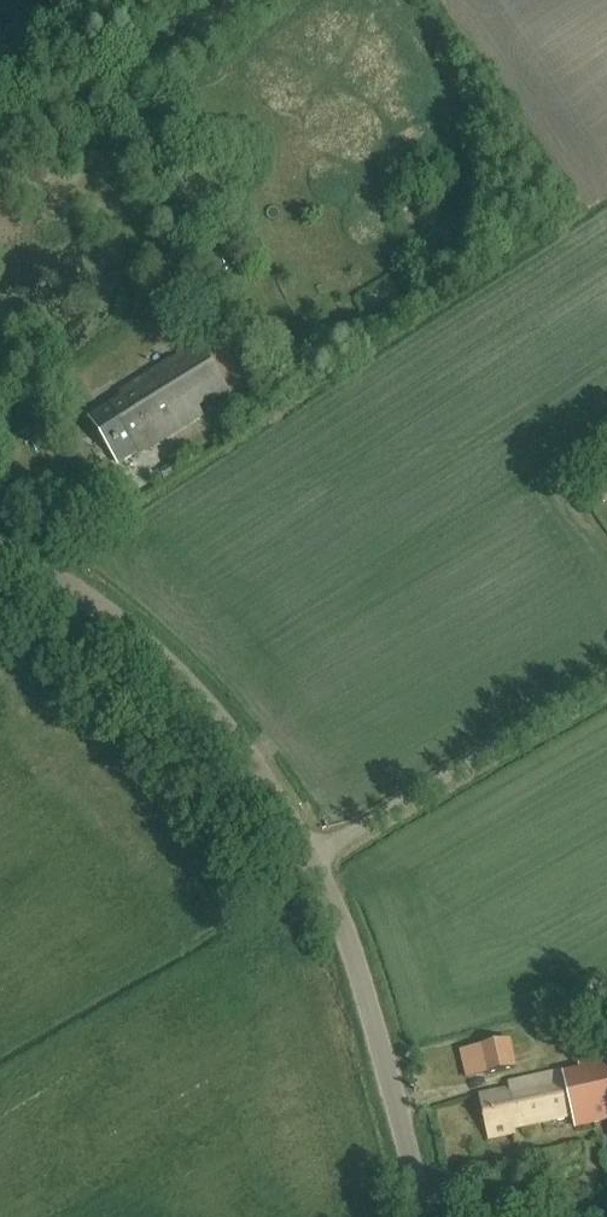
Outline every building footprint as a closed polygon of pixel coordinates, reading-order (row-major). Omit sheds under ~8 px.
[(227,394),(220,383),(232,375),(215,349),(204,357),(196,345),(120,393),(122,397),(90,417),(119,463),(138,451),(139,453),(202,414),(198,407),(213,398),(215,401),(227,394)] [(158,471),(165,481),(177,472),(171,463),(158,471)] [(509,1039),(480,1046),(486,1074),(515,1068),(509,1039)] [(577,1059),(578,1066),(562,1070),(508,1082),(509,1089),(480,1096),(489,1136),(514,1130),(513,1126),(572,1113),(574,1125),(606,1117),(606,1061),(605,1053),(577,1059)]
